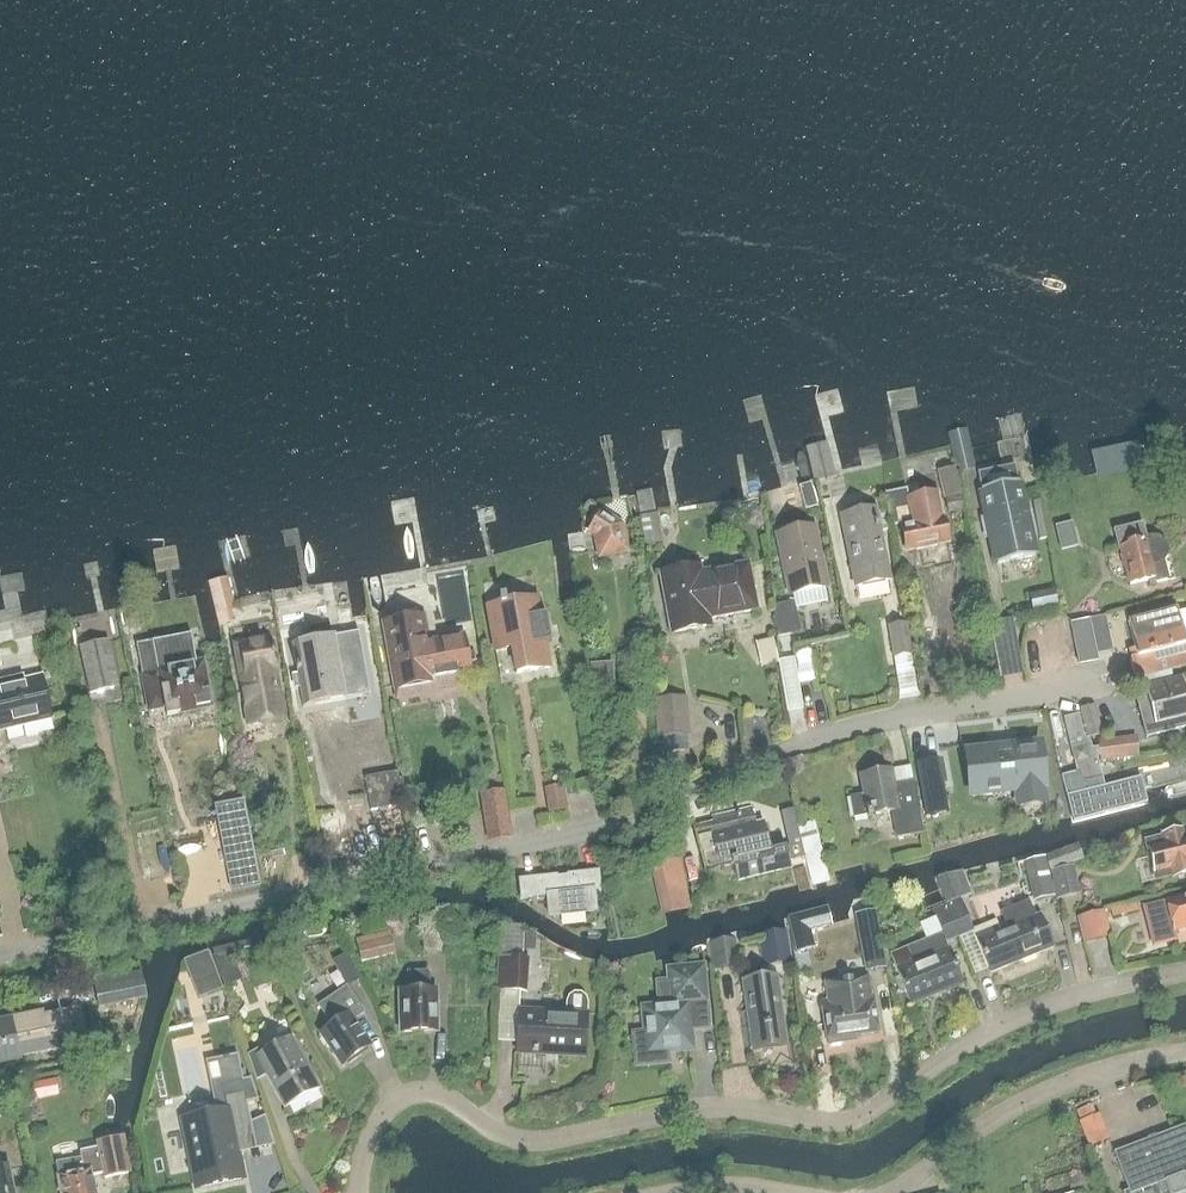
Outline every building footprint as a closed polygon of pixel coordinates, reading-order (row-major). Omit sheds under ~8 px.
[(815,482),(836,476),(826,441),(805,447),(815,482)] [(1029,515),(1025,516),(1015,466),(979,473),(988,519),(983,520),(988,542),(992,541),(996,560),(1033,553),(1030,542),(1035,541),(1029,515)] [(949,512),(963,508),(953,467),(937,471),(944,500),(946,499),(949,512)] [(635,492),(645,547),(663,544),(657,512),(654,512),(650,489),(635,492)] [(892,525),(901,523),(908,551),(918,548),(918,550),(938,545),(938,544),(948,542),(937,492),(908,498),(906,489),(885,494),(892,525)] [(889,580),(885,559),(875,510),(842,517),(856,587),(889,580)] [(1071,521),(1056,525),(1061,548),(1077,545),(1071,521)] [(1142,523),(1133,525),(1112,530),(1117,547),(1121,546),(1130,584),(1155,579),(1152,563),(1156,562),(1159,562),(1162,561),(1164,559),(1165,557),(1167,554),(1168,551),(1167,547),(1166,544),(1164,542),(1162,540),(1160,539),(1157,539),(1155,539),(1146,540),(1142,523)] [(792,594),(825,588),(817,551),(815,552),(810,527),(783,533),(787,557),(785,558),(792,594)] [(748,561),(702,570),(701,566),(660,574),(671,633),(712,625),(711,619),(757,610),(748,561)] [(603,674),(639,670),(636,642),(625,643),(624,626),(634,625),(629,582),(627,564),(609,566),(611,585),(593,587),(587,587),(596,674),(603,674)] [(208,581),(218,625),(233,621),(230,610),(234,609),(227,577),(208,581)] [(1054,589),(1028,595),(1031,612),(1058,607),(1054,589)] [(545,642),(551,641),(546,613),(540,615),(537,597),(505,603),(504,597),(500,598),(501,604),(488,606),(496,651),(512,648),(516,673),(549,667),(545,642)] [(800,632),(793,600),(774,605),(776,638),(800,632)] [(1134,650),(1129,651),(1136,678),(1185,665),(1185,641),(1178,609),(1127,622),(1134,650)] [(1105,616),(1089,619),(1096,655),(1112,652),(1105,616)] [(421,618),(386,624),(399,696),(458,685),(456,675),(468,672),(461,638),(426,644),(421,618)] [(987,624),(997,668),(1021,663),(1011,619),(987,624)] [(1089,619),(1070,622),(1078,664),(1098,660),(1096,655),(1089,619)] [(340,680),(333,637),(330,620),(289,627),(300,688),(340,680)] [(887,626),(893,657),(911,654),(906,623),(887,626)] [(251,722),(281,716),(273,670),(275,670),(269,637),(237,643),(239,652),(238,653),(251,722)] [(756,643),(761,667),(778,663),(772,639),(756,643)] [(90,694),(114,688),(103,641),(79,647),(90,694)] [(179,712),(210,707),(202,664),(197,665),(195,652),(156,659),(157,665),(150,666),(151,674),(142,675),(148,710),(165,707),(166,716),(179,714),(179,712)] [(3,730),(51,719),(42,677),(24,682),(23,677),(0,682),(0,731),(3,730)] [(1181,679),(1144,689),(1149,707),(1139,710),(1147,738),(1185,727),(1185,696),(1181,679)] [(685,698),(657,700),(660,737),(687,734),(688,734),(685,698)] [(1094,705),(1081,708),(1089,739),(1091,748),(1092,747),(1090,738),(1102,735),(1094,705)] [(1063,718),(1080,783),(1102,778),(1096,756),(1099,756),(1101,761),(1098,748),(1092,747),(1091,748),(1089,739),(1081,708),(1076,709),(1077,714),(1063,718)] [(1099,746),(1092,747),(1098,748),(1101,761),(1138,755),(1136,736),(1099,741),(1099,746)] [(1044,790),(1040,744),(966,752),(971,797),(1015,793),(1017,809),(1046,806),(1044,790)] [(939,758),(916,762),(926,815),(948,811),(939,758)] [(896,838),(923,833),(913,781),(894,784),(891,769),(859,775),(863,794),(849,797),(853,818),(891,811),(896,838)] [(397,772),(364,778),(371,811),(403,805),(397,772)] [(567,810),(563,784),(544,787),(548,813),(567,810)] [(1133,784),(1070,798),(1075,820),(1138,806),(1133,784)] [(505,788),(483,791),(486,814),(508,811),(505,788)] [(704,872),(733,865),(737,881),(791,868),(786,847),(771,851),(764,823),(756,824),(751,806),(711,816),(712,822),(696,825),(695,819),(691,820),(704,872)] [(828,882),(814,821),(797,825),(812,886),(828,882)] [(1175,875),(1175,878),(1185,875),(1185,840),(1184,840),(1181,829),(1161,834),(1163,838),(1147,843),(1156,880),(1175,875)] [(1077,844),(1047,855),(1056,899),(1079,894),(1073,864),(1083,860),(1082,858),(1078,845),(1077,844)] [(681,858),(650,865),(661,915),(692,909),(681,858)] [(1024,863),(1032,901),(1054,896),(1046,858),(1024,863)] [(601,890),(599,871),(517,879),(519,899),(548,896),(550,916),(595,911),(593,891),(601,890)] [(946,903),(970,894),(962,871),(936,878),(946,903)] [(1147,905),(1156,942),(1170,938),(1168,930),(1185,926),(1185,895),(1147,905)] [(959,899),(946,904),(959,937),(972,931),(959,899)] [(1001,911),(1003,916),(1008,928),(1000,931),(998,926),(975,935),(991,973),(1054,947),(1040,914),(1035,916),(1028,900),(1001,911)] [(1112,917),(1138,910),(1136,901),(1110,908),(1112,917)] [(890,954),(912,1006),(929,999),(927,996),(962,981),(946,942),(959,937),(946,904),(932,910),(941,933),(890,954)] [(832,925),(830,917),(827,906),(805,912),(788,917),(797,952),(807,950),(803,932),(810,930),(832,925)] [(854,914),(865,971),(886,967),(875,911),(854,914)] [(1077,917),(1083,944),(1110,938),(1104,911),(1077,917)] [(760,932),(763,964),(790,961),(786,929),(760,932)] [(355,939),(361,962),(394,954),(388,931),(355,939)] [(524,934),(501,933),(496,989),(526,991),(528,958),(522,958),(524,934)] [(738,965),(735,937),(709,939),(712,967),(738,965)] [(293,943),(278,948),(282,962),(297,957),(293,943)] [(208,951),(183,961),(190,980),(201,975),(209,994),(222,989),(208,951)] [(224,986),(242,979),(232,952),(213,956),(215,961),(224,986)] [(335,993),(318,1005),(331,1024),(319,1032),(326,1042),(343,1066),(371,1047),(368,1041),(352,1019),(364,1011),(347,986),(361,979),(348,953),(333,960),(346,986),(345,986),(335,993)] [(634,1034),(637,1062),(666,1060),(665,1050),(691,1048),(689,1028),(708,1027),(702,964),(665,967),(667,980),(654,981),(656,1006),(642,1007),(644,1033),(634,1034)] [(93,979),(99,1007),(146,997),(140,969),(93,979)] [(401,1032),(435,1032),(434,991),(429,991),(428,972),(410,973),(411,992),(401,992),(401,1032)] [(822,1004),(827,1041),(827,1045),(846,1042),(845,1038),(878,1033),(874,1003),(871,1003),(868,978),(825,984),(828,1003),(822,1004)] [(741,1013),(745,1041),(746,1049),(784,1043),(775,980),(744,985),(748,1012),(741,1013)] [(565,1002),(565,1013),(519,1010),(516,1051),(545,1053),(545,1056),(546,1056),(547,1051),(560,1052),(560,1055),(585,1056),(588,1003),(585,996),(581,993),(574,992),(568,995),(565,1002)] [(86,1041),(80,1009),(36,1018),(35,1014),(0,1021),(0,1063),(21,1058),(21,1056),(86,1042),(86,1041)] [(318,1088),(293,1042),(291,1036),(262,1052),(272,1069),(268,1071),(277,1086),(273,1088),(283,1107),(318,1088)] [(54,1079),(33,1083),(36,1099),(57,1095),(54,1079)] [(224,1111),(183,1120),(197,1188),(239,1179),(230,1131),(251,1126),(244,1090),(221,1095),(224,1111)] [(1076,1109),(1090,1145),(1108,1138),(1094,1102),(1076,1109)] [(1185,1189),(1185,1129),(1185,1127),(1116,1154),(1131,1192),(1129,1192),(1175,1192),(1185,1189)] [(82,1157),(56,1162),(59,1176),(58,1176),(61,1192),(94,1192),(91,1175),(103,1173),(104,1178),(129,1173),(123,1138),(98,1143),(99,1147),(80,1150),(82,1157)] [(5,1164),(0,1165),(0,1192),(10,1192),(5,1164)]
